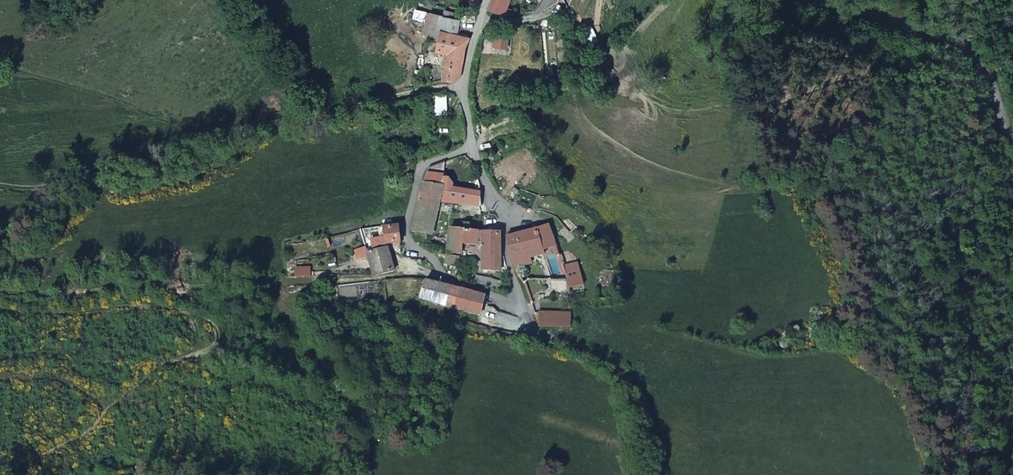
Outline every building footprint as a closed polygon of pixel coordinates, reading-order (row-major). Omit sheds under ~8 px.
[(488,11),(505,18),(513,0),(492,0),(488,11)] [(436,30),(453,33),(455,20),(442,17),(443,10),(429,7),(423,35),(435,37),(436,30)] [(457,12),(443,10),(442,17),(455,20),(457,12)] [(465,47),(468,36),(453,33),(436,30),(435,37),(432,51),(445,54),(440,79),(454,81),(457,76),(460,71),(465,47)] [(504,41),(491,38),(488,48),(501,51),(504,41)] [(408,230),(423,234),(429,236),(436,203),(439,189),(420,187),(408,230)] [(474,194),(439,189),(436,203),(475,207),(474,194)] [(444,241),(458,243),(479,245),(478,233),(466,231),(466,224),(459,224),(458,230),(446,228),(444,241)] [(398,243),(396,227),(384,228),(386,244),(398,243)] [(516,272),(518,276),(539,269),(537,264),(564,255),(553,232),(509,245),(516,272)] [(496,234),(478,233),(479,245),(479,262),(475,262),(474,270),(496,273),(497,239),(496,234)] [(443,249),(443,253),(451,254),(458,255),(458,243),(444,241),(443,249)] [(400,254),(398,243),(386,244),(387,252),(400,254)] [(368,270),(370,277),(391,274),(387,252),(365,254),(368,270)] [(368,270),(365,254),(355,256),(356,269),(368,270)] [(292,271),(292,279),(307,278),(306,270),(292,271)] [(584,270),(572,272),(578,291),(591,290),(584,270)] [(578,291),(572,272),(559,273),(559,290),(578,291)] [(599,303),(619,304),(621,275),(602,273),(599,303)] [(496,277),(495,293),(504,294),(507,289),(506,278),(496,277)] [(423,282),(417,308),(427,310),(428,308),(479,319),(481,306),(482,296),(423,282)]
